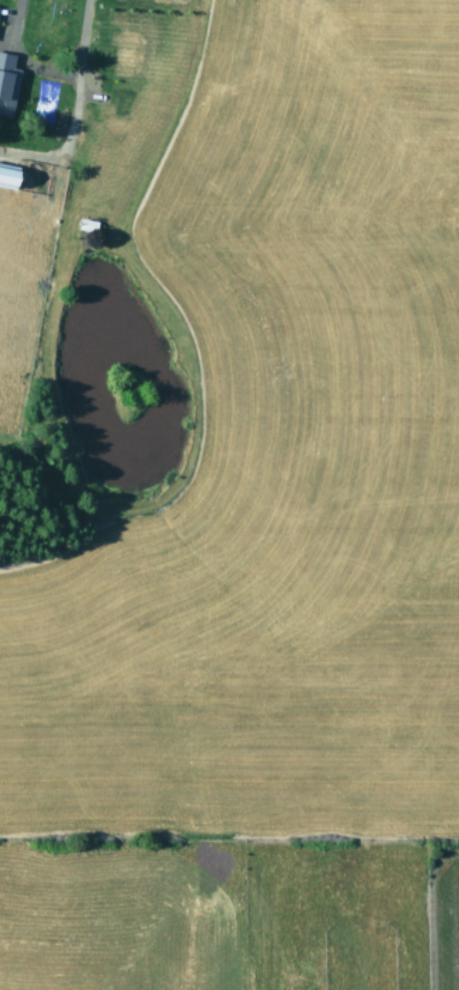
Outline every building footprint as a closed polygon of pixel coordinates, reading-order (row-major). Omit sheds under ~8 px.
[(18,69),(11,68),(13,55),(0,53),(0,112),(10,114),(18,69)] [(0,165),(0,186),(8,189),(13,169),(0,165)]
